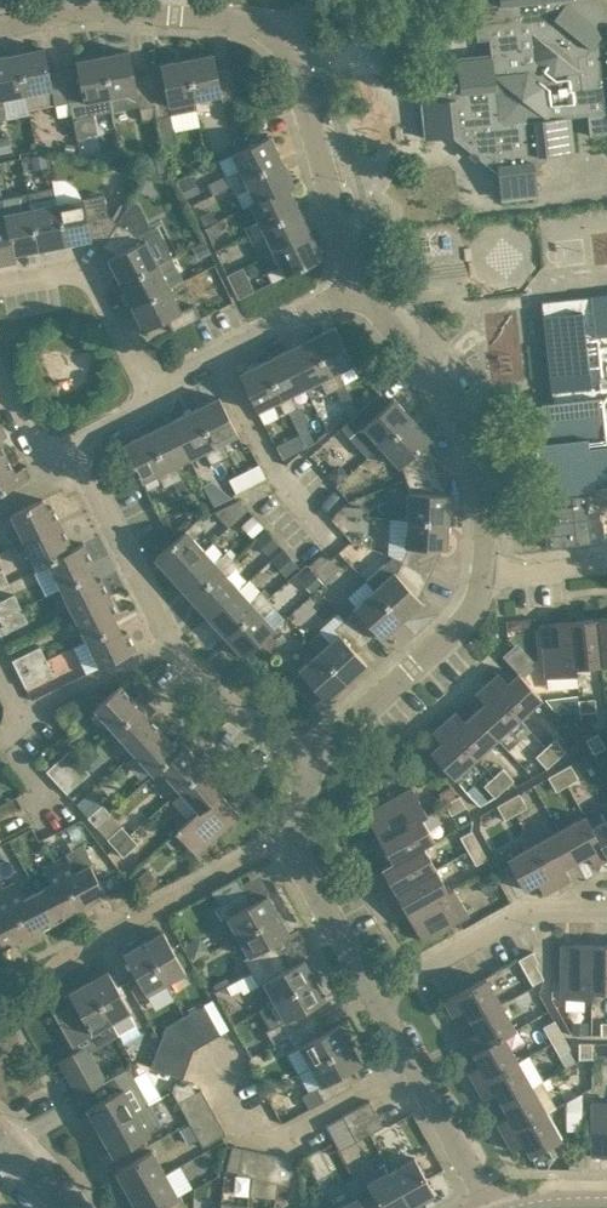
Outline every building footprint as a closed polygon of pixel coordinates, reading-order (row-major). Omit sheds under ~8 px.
[(501,197),(525,194),(539,192),(536,170),(549,153),(550,152),(573,149),(569,116),(576,115),(575,109),(587,108),(590,134),(606,132),(606,6),(599,0),(480,0),(483,26),(488,25),(490,38),(491,55),(457,59),(457,65),(429,100),(423,100),(427,137),(453,135),(498,171),(501,197)] [(55,104),(70,101),(63,70),(50,73),(44,46),(18,52),(26,92),(52,87),(55,104)] [(129,49),(103,55),(114,108),(114,110),(140,105),(140,107),(154,104),(156,116),(157,116),(148,73),(134,76),(129,49)] [(26,92),(18,52),(0,55),(0,119),(7,118),(3,97),(26,92)] [(214,52),(187,58),(195,98),(221,93),(223,100),(237,97),(231,66),(217,69),(214,52)] [(88,115),(88,113),(114,108),(103,55),(76,60),(77,67),(63,70),(70,101),(73,118),(88,115)] [(197,107),(195,98),(187,58),(160,63),(162,70),(148,73),(157,116),(162,143),(177,140),(171,113),(197,107)] [(226,175),(231,184),(282,159),(270,135),(233,153),(240,168),(226,175)] [(0,138),(0,151),(11,149),(8,136),(0,138)] [(124,167),(121,151),(115,153),(111,158),(109,163),(124,167)] [(45,153),(32,155),(35,167),(47,164),(45,153)] [(151,161),(153,172),(166,169),(164,158),(151,161)] [(294,184),(282,159),(231,184),(235,193),(249,186),(256,199),(256,201),(288,185),(288,186),(294,184)] [(177,180),(185,198),(201,190),(192,172),(177,180)] [(256,201),(256,199),(250,202),(258,218),(244,224),(248,234),(299,209),(288,186),(288,185),(256,201)] [(54,187),(41,189),(28,192),(39,248),(65,243),(57,202),(54,187)] [(28,192),(20,194),(3,197),(7,217),(8,217),(13,253),(15,253),(39,248),(28,192)] [(102,245),(118,220),(113,216),(113,215),(112,214),(107,211),(104,193),(57,202),(65,243),(92,237),(102,245)] [(118,220),(128,205),(122,201),(113,215),(113,216),(118,220)] [(311,232),(299,209),(248,234),(253,243),(267,236),(274,250),(311,232)] [(201,216),(206,225),(216,220),(212,211),(201,216)] [(16,259),(15,253),(13,253),(8,217),(7,217),(0,218),(0,262),(16,259)] [(156,226),(139,235),(118,220),(102,245),(115,253),(108,257),(120,281),(158,261),(171,255),(165,245),(159,231),(156,226)] [(205,227),(211,239),(219,235),(222,228),(218,220),(205,227)] [(323,256),(311,232),(274,250),(281,265),(267,271),(272,281),(323,256)] [(202,243),(196,246),(201,256),(207,254),(209,253),(204,242),(202,243)] [(172,255),(171,255),(158,261),(120,281),(132,304),(170,286),(163,271),(177,265),(172,255)] [(255,289),(248,276),(232,284),(239,297),(255,289)] [(181,309),(170,286),(132,304),(144,329),(167,318),(173,330),(201,316),(195,303),(181,309)] [(606,484),(606,293),(541,300),(551,389),(557,389),(559,399),(552,399),(552,400),(541,402),(546,439),(536,441),(536,442),(538,442),(539,455),(537,455),(538,457),(539,457),(543,494),(563,492),(564,502),(542,505),(546,546),(593,541),(588,489),(595,488),(595,485),(606,484)] [(335,325),(311,337),(336,388),(345,383),(338,370),(353,362),(335,325)] [(327,392),(336,388),(311,337),(287,349),(305,385),(320,379),(327,392)] [(287,349),(264,360),(289,411),(298,407),(291,392),(305,385),(287,349)] [(239,372),(258,409),(273,402),(279,415),(286,412),(289,411),(264,360),(239,372)] [(336,388),(342,400),(351,395),(345,383),(336,388)] [(368,456),(381,444),(412,416),(394,397),(389,402),(379,391),(341,426),(368,456)] [(220,396),(195,408),(220,459),(229,454),(223,440),(238,433),(220,396)] [(205,449),(211,463),(220,459),(195,408),(172,419),(190,456),(205,449)] [(431,437),(412,416),(381,444),(400,465),(402,463),(407,477),(436,467),(427,441),(431,437)] [(172,419),(148,431),(173,482),(182,477),(176,462),(190,456),(172,419)] [(313,438),(307,424),(297,429),(304,442),(313,438)] [(164,486),(173,482),(148,431),(124,443),(142,480),(157,473),(164,486)] [(299,433),(285,440),(291,453),(305,446),(299,433)] [(7,454),(0,458),(0,491),(28,477),(22,466),(15,470),(7,454)] [(328,472),(338,483),(348,474),(338,462),(328,472)] [(408,490),(406,518),(448,520),(450,493),(445,493),(436,467),(407,477),(411,491),(408,490)] [(251,484),(244,470),(229,477),(236,491),(251,484)] [(11,513),(22,535),(25,540),(60,521),(52,504),(47,507),(43,497),(11,513)] [(264,525),(253,514),(242,524),(252,536),(264,525)] [(155,556),(173,576),(204,549),(194,538),(206,527),(197,518),(172,541),(155,556)] [(402,559),(430,572),(442,547),(447,547),(448,520),(406,518),(405,544),(407,544),(400,558),(402,559)] [(60,521),(25,540),(38,567),(48,562),(48,560),(68,549),(65,542),(69,540),(60,521)] [(268,554),(279,543),(267,529),(255,539),(268,554)] [(68,549),(48,560),(48,562),(61,588),(93,571),(88,563),(93,561),(84,542),(68,549)] [(298,564),(284,548),(273,559),(286,575),(298,564)] [(173,576),(191,596),(233,558),(226,550),(215,561),(204,549),(173,576)] [(393,555),(366,579),(402,619),(422,601),(419,597),(430,572),(402,559),(400,558),(400,559),(393,555)] [(233,558),(191,596),(208,615),(239,588),(228,576),(240,565),(233,558)] [(299,579),(312,593),(325,582),(311,567),(299,579)] [(0,569),(0,586),(8,582),(1,568),(0,569)] [(97,580),(93,571),(61,588),(74,614),(110,595),(101,577),(97,580)] [(355,607),(351,610),(339,597),(332,604),(366,641),(377,632),(382,637),(402,619),(366,579),(365,579),(372,587),(353,605),(355,607)] [(250,600),(239,588),(208,615),(226,635),(269,596),(262,589),(250,600)] [(21,607),(14,593),(0,600),(0,618),(21,607)] [(119,613),(110,595),(74,614),(87,640),(118,623),(114,615),(119,613)] [(276,604),(269,596),(226,635),(244,655),(275,627),(264,615),(276,604)] [(339,632),(330,640),(320,630),(310,640),(347,681),(367,663),(356,650),(366,641),(332,604),(325,611),(337,624),(334,626),(339,632)] [(21,607),(0,618),(0,633),(0,634),(28,621),(21,607)] [(596,617),(601,663),(606,663),(606,616),(596,617)] [(596,617),(568,620),(574,671),(578,671),(577,666),(601,663),(596,617)] [(574,671),(568,620),(540,623),(546,674),(574,671)] [(87,640),(89,644),(100,666),(136,648),(127,630),(122,632),(118,623),(87,640)] [(347,681),(310,640),(309,640),(319,651),(299,669),(301,671),(290,680),(311,704),(322,694),(327,699),(347,681)] [(517,641),(505,655),(519,668),(532,655),(517,641)] [(40,645),(12,658),(20,673),(47,660),(40,645)] [(54,672),(47,660),(20,673),(26,686),(54,672)] [(499,671),(488,681),(520,716),(542,696),(535,689),(519,671),(508,681),(499,671)] [(475,711),(497,736),(520,716),(488,681),(476,692),(485,702),(475,711)] [(94,707),(114,729),(146,699),(139,691),(133,697),(120,683),(94,707)] [(558,713),(580,710),(579,698),(579,693),(545,697),(558,713)] [(596,710),(594,697),(579,698),(580,710),(596,710)] [(155,708),(146,699),(114,729),(134,751),(160,727),(148,714),(155,708)] [(456,710),(444,721),(475,756),(497,736),(475,711),(465,720),(456,710)] [(431,751),(447,769),(454,775),(475,756),(444,721),(433,731),(442,741),(431,751)] [(596,732),(592,722),(576,729),(580,739),(596,732)] [(172,740),(160,727),(134,751),(153,772),(159,766),(160,767),(186,743),(178,734),(172,740)] [(606,745),(597,731),(586,738),(594,752),(606,745)] [(546,745),(557,758),(566,750),(555,737),(546,745)] [(198,756),(186,743),(160,767),(180,789),(212,759),(205,750),(198,756)] [(557,758),(546,745),(536,754),(547,767),(557,758)] [(82,759),(92,770),(105,758),(95,747),(82,759)] [(69,749),(46,769),(57,781),(80,760),(69,749)] [(180,789),(198,809),(200,812),(221,792),(226,788),(214,774),(220,768),(212,759),(180,789)] [(90,772),(80,760),(57,781),(67,792),(90,772)] [(578,778),(570,763),(561,768),(569,783),(578,778)] [(493,775),(504,787),(514,779),(502,767),(493,775)] [(569,783),(561,768),(548,775),(556,790),(569,783)] [(504,787),(493,775),(484,784),(495,796),(504,787)] [(445,802),(456,796),(450,784),(438,791),(445,802)] [(379,836),(425,810),(412,786),(365,812),(379,836)] [(527,807),(519,791),(508,797),(517,813),(527,807)] [(240,814),(221,792),(200,812),(198,809),(175,829),(196,853),(240,814)] [(466,805),(460,794),(456,796),(445,802),(451,814),(466,805)] [(517,813),(508,797),(497,804),(505,819),(517,813)] [(102,802),(88,815),(96,824),(110,811),(102,802)] [(379,836),(392,860),(434,837),(422,815),(427,813),(425,810),(379,836)] [(592,825),(586,813),(584,814),(606,856),(606,816),(592,825)] [(559,828),(576,859),(588,853),(595,864),(606,857),(606,856),(584,814),(559,828)] [(116,846),(130,833),(121,823),(106,837),(114,846),(115,847),(116,846)] [(468,850),(479,843),(471,828),(459,835),(468,850)] [(565,866),(576,859),(559,828),(533,842),(557,885),(571,878),(565,866)] [(124,856),(139,842),(130,833),(116,846),(115,847),(124,856)] [(382,866),(395,891),(437,867),(425,845),(435,839),(434,837),(392,860),(382,866)] [(557,885),(533,842),(507,857),(524,888),(537,881),(544,893),(557,885)] [(479,843),(468,850),(475,863),(486,857),(479,843)] [(106,894),(95,872),(90,862),(76,869),(67,853),(55,859),(84,915),(94,910),(90,902),(106,894)] [(73,921),(84,915),(55,859),(44,865),(52,881),(37,889),(54,921),(69,913),(73,921)] [(160,881),(148,867),(137,877),(149,891),(160,881)] [(448,888),(437,867),(395,891),(409,915),(456,889),(453,885),(448,888)] [(497,885),(490,872),(478,878),(485,891),(497,885)] [(3,887),(31,942),(42,937),(38,929),(54,921),(37,889),(25,896),(16,880),(3,887)] [(1,948),(18,940),(22,947),(31,942),(3,887),(0,888),(0,906),(1,908),(0,908),(0,946),(1,948)] [(228,915),(238,935),(278,912),(268,893),(252,902),(245,889),(244,889),(220,903),(215,905),(222,918),(228,915)] [(469,913),(456,889),(409,915),(423,939),(469,913)] [(244,957),(251,970),(281,953),(274,941),(290,932),(278,912),(238,935),(249,954),(244,957)] [(144,941),(166,981),(186,970),(163,930),(144,941)] [(184,943),(194,959),(210,950),(200,934),(184,943)] [(124,952),(136,973),(146,992),(166,981),(144,941),(124,952)] [(562,943),(561,967),(561,996),(589,996),(589,943),(562,943)] [(589,996),(594,996),(594,990),(606,990),(606,943),(589,943),(589,996)] [(533,950),(519,958),(532,982),(544,976),(537,963),(539,961),(533,950)] [(281,953),(251,970),(259,984),(264,981),(275,999),(315,977),(304,958),(288,966),(281,953)] [(109,969),(89,980),(111,1020),(131,1009),(109,969)] [(464,1007),(471,1018),(501,1002),(487,976),(445,999),(453,1014),(464,1007)] [(266,1029),(273,1042),(317,1018),(310,1006),(326,997),(315,977),(275,999),(259,1008),(269,1028),(266,1029)] [(232,993),(241,988),(236,979),(227,984),(227,985),(221,988),(222,991),(230,991),(232,993)] [(92,1031),(111,1020),(89,980),(69,991),(77,1005),(60,1015),(74,1041),(92,1031)] [(191,1010),(208,1040),(221,1032),(204,1002),(191,1010)] [(466,1037),(474,1051),(515,1027),(501,1002),(471,1018),(478,1031),(466,1037)] [(194,1048),(208,1040),(191,1010),(166,1024),(194,1048)] [(317,1018),(273,1042),(274,1043),(288,1035),(295,1048),(300,1045),(311,1064),(351,1042),(340,1022),(324,1031),(317,1018)] [(542,1025),(551,1042),(564,1035),(554,1019),(542,1025)] [(588,1021),(572,1021),(572,1033),(588,1033),(588,1021)] [(188,1063),(194,1048),(166,1024),(156,1051),(188,1063)] [(516,1028),(515,1027),(474,1051),(480,1063),(469,1070),(476,1083),(518,1060),(504,1034),(516,1028)] [(558,1054),(559,1053),(569,1048),(570,1047),(564,1035),(551,1042),(558,1054)] [(592,1057),(592,1041),(578,1041),(579,1058),(592,1057)] [(108,1078),(88,1042),(57,1059),(77,1095),(108,1078)] [(302,1094),(310,1107),(353,1084),(346,1071),(362,1062),(351,1042),(311,1064),(322,1083),(302,1094)] [(183,1077),(188,1063),(156,1051),(151,1066),(183,1077)] [(529,1053),(518,1059),(531,1082),(542,1076),(529,1053)] [(496,1090),(502,1102),(532,1085),(518,1060),(476,1083),(484,1097),(496,1090)] [(100,1130),(148,1103),(128,1067),(111,1076),(118,1089),(108,1094),(87,1106),(100,1130)] [(202,1087),(196,1091),(191,1080),(183,1084),(175,1081),(172,1088),(179,1100),(178,1101),(186,1115),(210,1102),(202,1087)] [(497,1121),(505,1135),(547,1111),(532,1085),(502,1102),(509,1114),(497,1121)] [(370,1099),(343,1114),(350,1127),(377,1111),(370,1099)] [(606,1155),(606,1100),(592,1100),(592,1130),(592,1155),(606,1155)] [(218,1117),(210,1102),(186,1115),(189,1120),(195,1130),(218,1117)] [(135,1142),(149,1133),(161,1127),(148,1103),(100,1130),(113,1154),(135,1142)] [(384,1125),(377,1111),(350,1127),(357,1140),(384,1125)] [(567,1148),(559,1133),(547,1111),(505,1135),(512,1148),(524,1141),(531,1154),(547,1145),(553,1156),(567,1148)] [(227,1133),(218,1117),(195,1130),(199,1137),(203,1146),(227,1133)] [(188,1143),(199,1137),(195,1130),(189,1120),(177,1126),(187,1143),(188,1143)] [(244,1147),(238,1172),(255,1176),(260,1150),(244,1147)] [(320,1147),(304,1156),(318,1180),(334,1171),(320,1147)] [(129,1192),(165,1172),(152,1148),(137,1157),(116,1169),(129,1192)] [(277,1154),(260,1150),(255,1176),(271,1180),(277,1154)] [(294,1158),(277,1154),(271,1180),(288,1183),(294,1158)] [(415,1156),(392,1169),(412,1205),(435,1192),(415,1156)] [(392,1169),(367,1182),(382,1207),(407,1207),(412,1205),(392,1169)] [(181,1194),(178,1195),(165,1172),(129,1192),(138,1207),(188,1207),(181,1194)] [(336,1207),(365,1207),(358,1195),(336,1207)]
